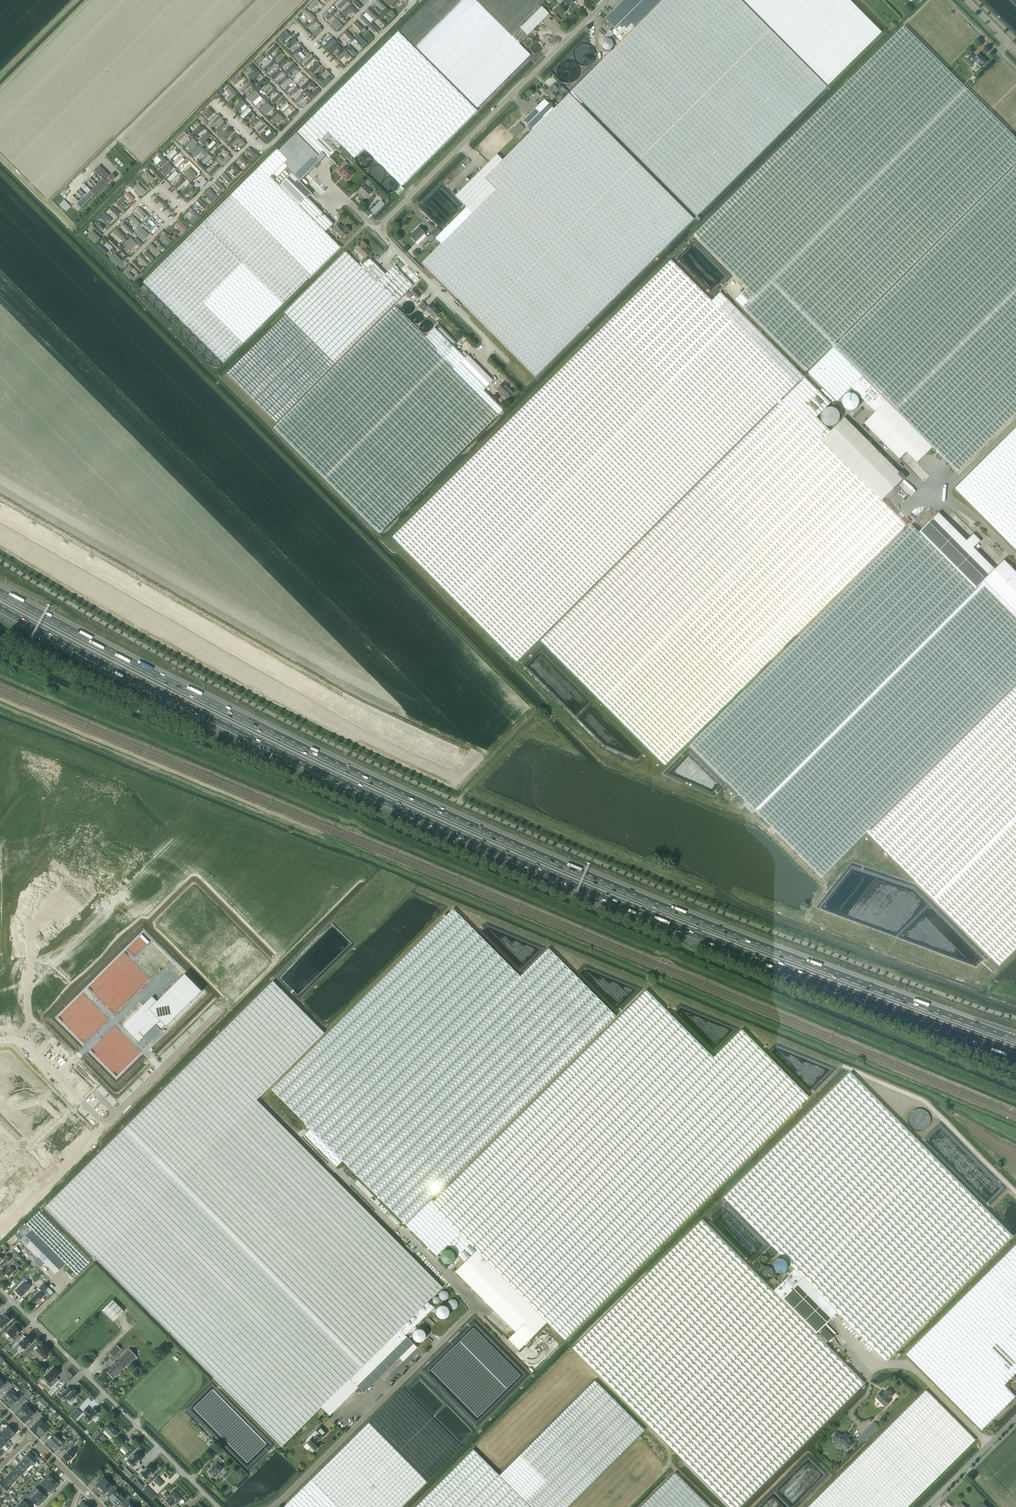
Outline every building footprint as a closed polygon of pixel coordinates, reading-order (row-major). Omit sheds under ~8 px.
[(319,2),(317,0),(316,0),(308,8),(311,10),(319,2)] [(348,2),(346,0),(344,0),(337,7),(340,10),(348,2)] [(510,35),(540,5),(545,0),(431,0),(400,31),(477,108),(530,55),(519,44),(510,35)] [(559,6),(564,11),(573,2),(572,1),(573,0),(564,0),(559,6)] [(572,92),(582,103),(695,217),(826,87),(740,0),(664,0),(621,43),(572,92)] [(605,19),(614,29),(611,32),(621,43),(664,0),(624,0),(605,19)] [(827,86),(881,32),(849,0),(743,0),(827,86)] [(360,8),(354,1),(351,3),(357,10),(360,8)] [(377,3),(384,10),(386,8),(379,1),(377,3)] [(350,4),(341,13),(344,16),(350,11),(354,16),(358,12),(350,4)] [(540,5),(510,35),(519,44),(527,35),(527,36),(549,14),(540,5)] [(330,9),(336,16),(338,14),(332,7),(330,9)] [(368,8),(365,12),(374,20),(377,17),(368,8)] [(390,12),(387,8),(378,16),(381,20),(390,12)] [(302,13),(313,22),(316,18),(305,10),(302,13)] [(337,31),(343,26),(336,18),(330,24),(337,31)] [(364,29),(357,23),(355,25),(361,31),(364,29)] [(378,30),(372,24),(370,26),(376,32),(378,30)] [(905,26),(694,235),(747,289),(736,300),(807,371),(832,346),(833,347),(836,344),(835,343),(1015,163),(1015,138),(905,26)] [(314,37),(322,29),(320,27),(312,34),(314,37)] [(285,42),(291,36),(286,31),(280,37),(285,42)] [(343,33),(351,42),(354,39),(346,31),(343,33)] [(398,32),(306,124),(335,152),(342,146),(354,158),(365,148),(402,186),(477,111),(398,32)] [(356,39),(363,46),(365,44),(358,37),(356,39)] [(335,41),(332,38),(324,46),(327,49),(335,41)] [(295,43),(293,41),(286,47),(289,49),(295,43)] [(342,49),(336,43),(329,50),(332,53),(336,49),(339,52),(342,49)] [(269,56),(278,48),(275,45),(267,53),(269,56)] [(357,53),(349,46),(346,49),(354,56),(357,53)] [(301,51),(299,48),(292,55),(294,58),(301,51)] [(350,56),(345,50),(337,58),(340,61),(344,56),(348,59),(350,56)] [(257,61),(259,64),(267,56),(264,54),(257,61)] [(987,63),(978,54),(978,55),(975,58),(972,55),(966,60),(972,66),(975,62),(980,68),(981,68),(987,63)] [(305,67),(314,59),(312,57),(303,65),(305,67)] [(286,60),(284,58),(277,64),(279,67),(286,60)] [(274,64),(271,62),(264,69),(267,71),(274,64)] [(252,73),(248,76),(251,79),(258,73),(251,65),(247,68),(252,73)] [(287,75),(294,68),(292,65),(285,72),(287,75)] [(310,71),(312,73),(319,67),(316,65),(310,71)] [(235,85),(243,78),(240,76),(233,82),(235,85)] [(323,81),(320,78),(316,81),(323,88),(331,80),(328,77),(323,81)] [(280,84),(282,86),(288,80),(286,78),(280,84)] [(258,83),(255,81),(252,83),(258,89),(265,82),(262,79),(258,83)] [(311,83),(309,80),(300,88),(303,91),(311,83)] [(249,83),(240,91),(243,94),(252,86),(249,83)] [(556,93),(558,90),(553,85),(545,93),(545,94),(546,95),(547,97),(548,97),(550,99),(551,98),(553,100),(558,95),(556,93)] [(270,86),(264,92),(266,95),(273,88),(270,86)] [(562,86),(560,89),(563,92),(563,94),(562,96),(564,98),(570,93),(562,86)] [(296,87),(288,94),(290,97),(299,90),(296,87)] [(236,95),(229,88),(225,91),(230,95),(226,99),(229,102),(236,95)] [(312,99),(319,92),(317,89),(312,93),(309,91),(306,93),(312,99)] [(247,97),(253,103),(260,96),(255,90),(247,97)] [(441,244),(422,263),(535,377),(582,328),(583,329),(585,328),(641,271),(693,219),(580,105),(582,103),(572,92),(553,109),(532,130),(533,131),(507,156),(503,161),(485,179),(495,189),(441,244)] [(272,101),(274,104),(281,97),(278,95),(272,101)] [(523,121),(532,130),(553,109),(553,108),(545,100),(523,121)] [(268,103),(260,110),(265,116),(273,108),(268,103)] [(287,103),(280,109),(283,112),(289,105),(287,103)] [(209,109),(203,115),(208,119),(214,113),(209,109)] [(251,111),(249,109),(242,115),(244,117),(251,111)] [(290,119),(297,113),(294,111),(288,117),(290,119)] [(272,118),(278,124),(283,119),(278,113),(272,118)] [(209,124),(212,127),(221,119),(218,116),(209,124)] [(252,126),(259,119),(257,117),(249,124),(252,126)] [(223,123),(216,130),(218,132),(225,126),(223,123)] [(267,126),(264,123),(256,131),(259,133),(267,126)] [(306,124),(296,134),(318,156),(322,153),(328,159),(335,152),(306,124)] [(519,124),(511,132),(516,137),(515,139),(516,141),(518,139),(516,137),(525,129),(519,124)] [(195,135),(201,128),(199,126),(193,133),(195,135)] [(275,136),(271,132),(267,137),(263,133),(260,137),(266,143),(268,143),(275,136)] [(186,136),(184,134),(178,140),(180,142),(186,136)] [(208,136),(206,134),(199,141),(202,143),(208,136)] [(304,178),(308,175),(311,171),(322,160),(318,156),(296,134),(286,145),(284,146),(282,148),(279,151),(288,160),(284,163),(288,166),(287,167),(286,168),(287,168),(292,174),(300,182),(304,178)] [(239,143),(242,147),(246,144),(239,137),(231,144),(234,148),(239,143)] [(192,150),(198,143),(193,139),(187,145),(192,150)] [(212,156),(222,146),(218,142),(208,152),(212,156)] [(195,157),(200,153),(204,156),(208,152),(201,145),(192,154),(195,157)] [(258,156),(250,148),(247,152),(251,156),(249,159),(252,162),(258,156)] [(169,156),(171,158),(177,152),(175,150),(169,156)] [(277,150),(260,167),(270,177),(284,163),(288,160),(279,151),(277,150)] [(157,157),(161,161),(157,165),(160,168),(168,161),(160,154),(157,157)] [(231,157),(227,154),(223,159),(219,156),(216,159),(223,166),(231,157)] [(201,162),(204,165),(212,158),(209,155),(201,162)] [(441,232),(435,238),(441,244),(495,189),(485,179),(503,161),(497,155),(456,196),(462,202),(467,207),(466,208),(464,210),(464,209),(445,227),(441,232)] [(182,157),(174,165),(177,168),(185,160),(182,157)] [(246,166),(248,164),(242,157),(239,160),(246,166)] [(354,173),(347,166),(348,164),(345,161),(337,169),(340,172),(339,173),(347,181),(352,175),(354,173)] [(174,168),(169,163),(162,170),(164,173),(168,169),(170,172),(174,168)] [(216,165),(214,163),(207,170),(209,172),(216,165)] [(232,174),(235,178),(241,172),(234,164),(230,167),(235,172),(232,174)] [(81,209),(94,196),(110,179),(112,181),(115,177),(112,174),(110,176),(99,165),(94,171),(102,179),(77,205),(81,209)] [(260,166),(203,222),(282,304),(340,247),(325,232),(300,206),(279,186),(270,177),(260,167),(260,166)] [(836,344),(833,347),(834,348),(863,376),(933,447),(958,472),(1015,414),(1015,167),(837,345),(836,344)] [(184,173),(191,181),(197,176),(189,168),(184,173)] [(146,171),(141,176),(148,184),(154,179),(146,171)] [(178,174),(175,171),(168,179),(170,182),(178,174)] [(229,184),(232,182),(224,174),(221,176),(229,184)] [(292,174),(279,186),(300,206),(307,198),(312,194),(300,182),(292,174)] [(196,187),(199,190),(207,182),(204,179),(196,187)] [(177,188),(183,182),(181,180),(175,186),(177,188)] [(214,183),(222,192),(225,189),(217,181),(214,183)] [(363,183),(358,189),(359,190),(359,191),(366,198),(372,192),(365,185),(363,183)] [(146,191),(138,184),(133,189),(141,197),(146,191)] [(196,191),(190,185),(183,193),(185,196),(190,192),(193,194),(196,191)] [(217,197),(210,189),(207,193),(211,196),(207,201),(210,204),(217,197)] [(134,199),(127,192),(124,194),(131,202),(134,199)] [(307,198),(300,206),(325,232),(333,224),(323,214),(307,198)] [(196,202),(205,211),(207,208),(198,199),(196,202)] [(120,200),(118,202),(124,209),(126,207),(120,200)] [(372,205),(369,209),(374,214),(383,205),(380,202),(375,208),(372,205)] [(119,215),(112,207),(109,209),(117,217),(119,215)] [(136,210),(145,218),(147,216),(138,208),(136,210)] [(200,216),(193,209),(190,212),(194,216),(189,221),(192,224),(200,216)] [(112,220),(104,213),(101,215),(109,223),(112,220)] [(138,227),(141,224),(133,216),(130,219),(138,227)] [(96,221),(94,224),(101,232),(104,229),(96,221)] [(175,226),(183,234),(188,229),(180,221),(175,226)] [(158,268),(143,283),(224,362),(282,304),(203,222),(169,257),(158,268)] [(132,231),(124,223),(121,225),(129,233),(132,231)] [(350,231),(345,226),(343,228),(339,224),(334,230),(342,238),(345,235),(346,236),(350,231)] [(144,240),(149,235),(141,227),(136,233),(144,240)] [(415,243),(425,233),(419,227),(409,237),(415,243)] [(437,227),(431,234),(435,238),(441,232),(437,227)] [(116,230),(113,232),(121,241),(124,238),(116,230)] [(93,231),(87,237),(95,244),(100,238),(93,231)] [(161,239),(167,246),(172,241),(166,235),(161,239)] [(123,245),(129,251),(136,243),(131,238),(123,245)] [(365,258),(370,253),(365,249),(367,246),(362,241),(360,243),(355,248),(365,258)] [(97,246),(105,255),(108,252),(99,243),(97,246)] [(156,248),(151,243),(148,246),(156,255),(163,247),(159,244),(156,248)] [(144,254),(152,262),(154,259),(146,251),(144,254)] [(363,265),(360,262),(358,264),(346,252),(285,313),(286,314),(227,373),(276,422),(413,285),(398,270),(399,269),(395,265),(385,275),(370,259),(363,265)] [(115,254),(109,259),(117,267),(122,261),(115,254)] [(138,258),(145,265),(147,263),(140,256),(138,258)] [(777,402),(778,403),(781,400),(781,399),(803,376),(720,293),(712,301),(671,260),(393,537),(516,661),(777,402)] [(133,269),(129,265),(122,272),(130,281),(134,277),(129,272),(133,269)] [(440,313),(431,304),(428,307),(425,304),(420,309),(424,312),(426,310),(434,318),(440,313)] [(465,358),(435,328),(426,337),(395,306),(282,419),(283,420),(274,427),(379,532),(386,525),(502,410),(483,390),(493,381),(468,355),(465,358)] [(837,402),(851,388),(863,376),(834,348),(809,373),(837,402)] [(933,447),(863,376),(851,388),(875,412),(864,424),(900,459),(907,452),(917,463),(933,447)] [(782,401),(822,440),(830,432),(816,417),(830,403),(805,378),(782,401)] [(503,383),(496,389),(507,400),(514,392),(510,389),(510,390),(503,383)] [(906,525),(881,500),(822,440),(782,401),(781,400),(778,403),(779,404),(541,641),(665,765),(906,525)] [(861,408),(852,416),(855,419),(863,410),(861,408)] [(830,432),(822,440),(881,500),(893,489),(894,490),(906,478),(900,472),(899,473),(894,467),(844,418),(830,432)] [(955,489),(1015,549),(1015,428),(955,489)] [(975,589),(984,580),(995,569),(974,548),(981,541),(974,533),(967,540),(939,512),(919,532),(975,589)] [(984,580),(975,589),(919,532),(912,525),(690,745),(747,802),(744,805),(751,812),(754,809),(821,877),(867,832),(867,833),(871,829),(870,829),(1015,683),(1015,612),(984,580)] [(984,580),(1015,612),(1015,571),(1012,568),(1012,566),(1011,565),(1009,564),(1004,560),(995,569),(984,580)] [(872,830),(871,829),(867,833),(999,965),(1015,948),(1015,687),(872,830)] [(342,1161),(407,1226),(433,1200),(431,1199),(616,1016),(549,948),(520,976),(453,909),(271,1090),(310,1129),(304,1134),(337,1167),(342,1161)] [(142,934),(139,936),(140,937),(147,944),(149,942),(142,934)] [(144,1013),(131,1025),(143,1037),(156,1025),(161,1030),(165,1026),(166,1027),(201,991),(185,974),(145,1013),(144,1013)] [(44,1206),(98,1260),(258,1101),(257,1100),(324,1033),(322,1031),(272,980),(108,1142),(44,1206)] [(465,1262),(476,1250),(547,1322),(565,1339),(809,1097),(742,1029),(713,1057),(646,990),(434,1201),(433,1200),(407,1226),(436,1256),(448,1244),(462,1259),(464,1261),(465,1262)] [(725,1197),(796,1268),(838,1312),(886,1361),(1013,1235),(851,1072),(725,1197)] [(282,1446),(321,1407),(350,1379),(428,1301),(442,1287),(259,1102),(258,1101),(98,1260),(282,1446)] [(909,1125),(911,1127),(913,1129),(916,1131),(919,1131),(922,1131),(925,1130),(927,1128),(929,1125),(930,1122),(931,1119),(930,1116),(928,1113),(926,1110),(922,1109),(919,1109),(916,1109),(913,1111),(911,1113),(909,1115),(908,1118),(908,1122),(909,1125)] [(10,1133),(6,1137),(13,1144),(17,1140),(10,1133)] [(6,1137),(2,1141),(9,1148),(13,1144),(6,1137)] [(0,1144),(0,1146),(6,1152),(9,1148),(2,1141),(0,1144)] [(26,1224),(27,1224),(32,1230),(38,1235),(66,1263),(77,1275),(91,1261),(40,1210),(26,1224)] [(816,1334),(773,1291),(771,1289),(702,1219),(572,1348),(730,1506),(739,1506),(864,1383),(816,1334)] [(16,1235),(21,1240),(32,1230),(27,1224),(16,1235)] [(38,1235),(32,1230),(21,1240),(27,1246),(38,1235)] [(55,1274),(66,1263),(38,1235),(27,1246),(38,1257),(35,1260),(40,1266),(43,1262),(55,1274)] [(906,1354),(982,1430),(1015,1396),(1005,1385),(1015,1374),(1015,1245),(906,1354)] [(26,1248),(24,1249),(30,1256),(35,1260),(38,1257),(27,1246),(26,1248)] [(508,1339),(519,1350),(547,1322),(476,1250),(465,1262),(455,1272),(466,1283),(464,1285),(467,1287),(468,1285),(490,1307),(515,1332),(508,1339)] [(1,1264),(4,1266),(11,1259),(6,1254),(2,1259),(0,1256),(0,1265),(1,1264)] [(14,1260),(9,1265),(10,1266),(4,1272),(9,1276),(12,1273),(15,1276),(21,1271),(18,1268),(20,1265),(14,1260)] [(833,1336),(823,1326),(838,1312),(796,1268),(773,1291),(816,1334),(817,1332),(827,1342),(833,1336)] [(21,1285),(16,1290),(22,1295),(30,1287),(28,1285),(31,1283),(27,1279),(21,1285)] [(44,1283),(39,1288),(43,1292),(44,1292),(48,1287),(44,1283)] [(43,1295),(39,1291),(37,1289),(30,1297),(32,1299),(31,1299),(35,1303),(43,1295)] [(113,1322),(124,1311),(113,1300),(102,1311),(113,1322)] [(350,1379),(358,1387),(364,1393),(399,1358),(403,1361),(417,1347),(405,1335),(434,1308),(428,1301),(350,1379)] [(11,1320),(5,1314),(3,1316),(2,1316),(0,1318),(0,1331),(11,1320)] [(434,1323),(428,1317),(426,1319),(432,1326),(434,1323)] [(7,1339),(12,1344),(20,1336),(18,1334),(21,1331),(18,1328),(19,1327),(16,1324),(16,1325),(15,1324),(7,1332),(10,1336),(7,1339)] [(25,1349),(32,1342),(27,1336),(19,1344),(17,1342),(12,1346),(14,1349),(17,1346),(19,1347),(21,1345),(25,1349)] [(113,1357),(121,1349),(117,1345),(109,1352),(113,1357)] [(33,1348),(26,1355),(29,1359),(32,1356),(32,1355),(33,1354),(41,1363),(47,1357),(38,1348),(36,1351),(33,1348)] [(124,1368),(136,1356),(129,1349),(107,1371),(114,1378),(124,1368)] [(54,1367),(44,1377),(48,1381),(46,1383),(51,1387),(59,1380),(58,1380),(57,1380),(56,1379),(57,1378),(56,1377),(60,1374),(54,1367)] [(3,1386),(5,1388),(10,1383),(8,1381),(7,1382),(2,1377),(1,1378),(0,1379),(0,1389),(3,1386)] [(330,1416),(351,1395),(358,1387),(350,1379),(321,1407),(330,1416)] [(645,1430),(595,1380),(500,1475),(499,1475),(468,1506),(567,1506),(645,1430)] [(9,1392),(4,1397),(5,1399),(5,1400),(7,1402),(15,1394),(17,1392),(19,1390),(16,1386),(14,1387),(11,1385),(7,1389),(9,1392)] [(63,1387),(59,1392),(66,1399),(67,1398),(69,1400),(73,1397),(74,1398),(78,1393),(72,1387),(71,1389),(70,1389),(70,1390),(68,1388),(69,1387),(68,1387),(65,1390),(63,1387)] [(889,1399),(894,1393),(888,1388),(883,1393),(881,1391),(879,1394),(879,1393),(878,1394),(876,1397),(879,1400),(879,1401),(881,1403),(882,1403),(885,1406),(891,1400),(889,1399)] [(808,1506),(908,1506),(976,1439),(927,1389),(808,1506)] [(15,1394),(7,1402),(9,1404),(10,1403),(12,1405),(17,1400),(20,1402),(24,1398),(22,1395),(21,1396),(17,1392),(15,1394)] [(22,1416),(30,1408),(26,1404),(28,1402),(26,1399),(21,1404),(23,1406),(17,1412),(18,1413),(21,1416),(22,1416)] [(87,1407),(83,1412),(86,1415),(85,1416),(90,1421),(93,1419),(94,1419),(96,1417),(97,1418),(100,1415),(93,1408),(90,1411),(87,1407)] [(34,1413),(30,1408),(22,1416),(21,1417),(22,1418),(25,1421),(26,1421),(33,1415),(35,1417),(39,1413),(37,1410),(34,1413)] [(77,1409),(69,1416),(74,1421),(82,1414),(77,1409)] [(37,1432),(45,1424),(41,1419),(43,1417),(41,1414),(36,1419),(38,1421),(32,1427),(33,1428),(32,1429),(35,1432),(36,1431),(37,1432)] [(427,1482),(369,1422),(284,1506),(402,1506),(427,1482)] [(874,1422),(866,1430),(870,1435),(879,1427),(874,1422)] [(49,1428),(45,1424),(37,1432),(38,1432),(37,1433),(40,1436),(41,1435),(42,1436),(48,1430),(50,1433),(55,1428),(52,1425),(49,1428)] [(101,1434),(105,1430),(112,1438),(118,1432),(109,1424),(104,1429),(103,1428),(99,1432),(98,1431),(92,1437),(96,1441),(97,1440),(103,1447),(104,1445),(97,1438),(101,1435),(101,1434)] [(5,1430),(11,1437),(15,1433),(9,1426),(5,1430)] [(1,1434),(8,1440),(11,1437),(5,1430),(1,1434)] [(49,1445),(51,1447),(59,1438),(56,1435),(58,1432),(56,1430),(51,1434),(53,1437),(48,1442),(50,1444),(49,1445)] [(866,1430),(860,1436),(864,1441),(870,1435),(866,1430)] [(845,1435),(844,1435),(836,1433),(835,1434),(834,1435),(833,1435),(833,1436),(833,1437),(833,1438),(834,1438),(833,1440),(840,1442),(841,1443),(841,1444),(842,1444),(843,1444),(848,1449),(854,1443),(847,1436),(845,1435)] [(61,1437),(59,1438),(51,1447),(53,1449),(54,1448),(56,1450),(62,1445),(64,1447),(68,1443),(66,1440),(65,1441),(61,1437)] [(69,1450),(63,1456),(68,1461),(70,1459),(70,1460),(75,1455),(77,1453),(72,1448),(74,1446),(71,1443),(66,1448),(69,1450)] [(126,1444),(122,1448),(126,1452),(130,1448),(126,1444)] [(499,1475),(473,1449),(416,1506),(468,1506),(499,1475)] [(27,1454),(25,1457),(26,1458),(31,1463),(33,1465),(38,1461),(37,1460),(40,1458),(37,1455),(33,1451),(29,1455),(27,1454)] [(137,1451),(128,1460),(134,1466),(133,1467),(136,1470),(140,1465),(137,1463),(143,1457),(142,1457),(143,1456),(140,1453),(139,1454),(137,1451)] [(214,1477),(223,1469),(218,1465),(223,1460),(218,1456),(214,1460),(217,1463),(214,1466),(213,1466),(213,1467),(212,1468),(211,1468),(212,1468),(208,1471),(210,1473),(209,1474),(212,1477),(213,1476),(214,1477)] [(31,1464),(33,1466),(33,1465),(31,1463),(26,1458),(23,1461),(22,1460),(19,1462),(26,1469),(31,1464)] [(15,1469),(20,1475),(26,1469),(19,1462),(17,1465),(18,1466),(15,1469)] [(137,1471),(140,1474),(141,1473),(147,1479),(156,1470),(153,1467),(154,1467),(151,1464),(150,1465),(149,1464),(144,1469),(141,1467),(137,1471)] [(21,1475),(20,1475),(15,1469),(11,1472),(10,1471),(8,1474),(15,1481),(21,1475)] [(56,1485),(55,1484),(57,1482),(52,1477),(54,1475),(49,1470),(46,1472),(48,1474),(44,1478),(54,1487),(56,1485)] [(675,1472),(673,1474),(640,1506),(709,1506),(675,1472)] [(16,1482),(15,1481),(8,1474),(5,1476),(6,1477),(3,1480),(9,1486),(10,1488),(16,1482)] [(100,1481),(97,1484),(99,1486),(98,1487),(100,1489),(108,1481),(110,1479),(106,1475),(105,1476),(103,1474),(98,1478),(100,1481)] [(153,1480),(155,1482),(159,1487),(160,1487),(164,1483),(158,1476),(153,1480)] [(51,1489),(54,1487),(44,1478),(44,1477),(40,1481),(39,1480),(36,1483),(41,1487),(43,1485),(48,1491),(51,1489)] [(116,1487),(114,1484),(110,1479),(108,1481),(100,1489),(102,1491),(103,1490),(105,1493),(109,1489),(111,1491),(116,1487)] [(3,1480),(2,1481),(1,1480),(0,1482),(0,1489),(3,1492),(4,1491),(5,1492),(9,1488),(8,1487),(9,1486),(3,1480)] [(43,1498),(42,1497),(44,1495),(39,1490),(41,1487),(36,1483),(34,1485),(35,1486),(31,1490),(31,1491),(41,1500),(43,1498)] [(113,1502),(123,1492),(119,1488),(118,1489),(116,1487),(111,1491),(113,1493),(110,1497),(112,1499),(111,1500),(113,1502)] [(174,1505),(176,1503),(182,1498),(174,1490),(169,1495),(167,1493),(166,1493),(165,1493),(164,1494),(165,1496),(167,1498),(165,1500),(171,1506),(173,1504),(174,1505)] [(38,1501),(39,1502),(41,1500),(31,1491),(28,1494),(26,1493),(23,1495),(28,1500),(30,1498),(36,1503),(38,1501)] [(124,1504),(128,1499),(126,1497),(127,1496),(123,1492),(113,1502),(115,1504),(116,1503),(118,1505),(122,1502),(124,1504)] [(26,1502),(28,1500),(23,1495),(21,1498),(22,1499),(18,1503),(22,1506),(31,1506),(26,1502)]
